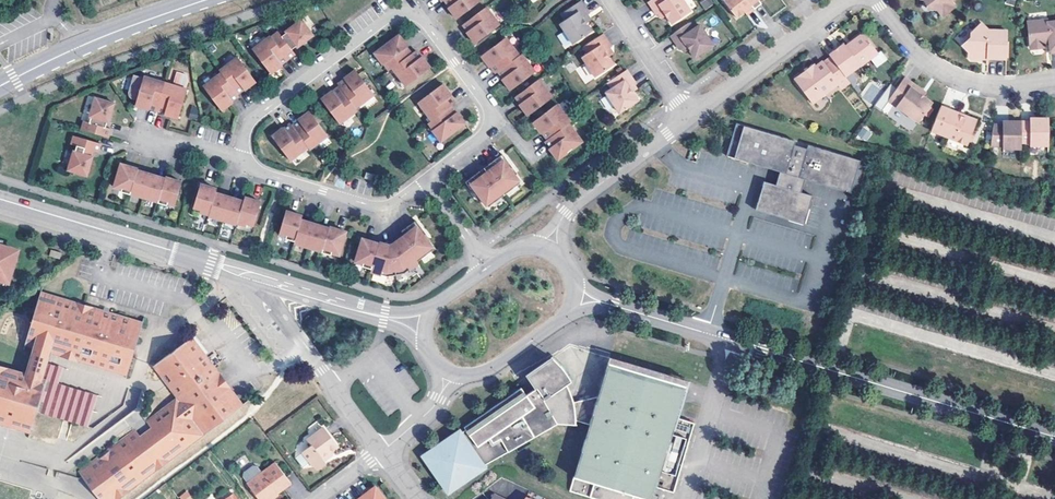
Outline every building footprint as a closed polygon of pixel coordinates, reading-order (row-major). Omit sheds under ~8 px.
[(445,2),(454,14),(453,15),(458,21),(468,14),(458,0),(449,0),(445,2)] [(468,14),(482,3),(480,0),(458,0),(468,14)] [(649,4),(658,16),(660,15),(664,12),(668,17),(674,25),(692,13),(683,0),(654,0),(649,4)] [(704,10),(713,6),(710,0),(702,0),(700,1),(704,10)] [(759,0),(727,0),(724,2),(737,20),(746,13),(753,7),(755,10),(762,5),(759,0)] [(943,19),(956,9),(952,4),(957,0),(921,0),(921,2),(929,3),(927,11),(938,13),(943,19)] [(559,23),(573,44),(591,32),(586,23),(582,18),(587,15),(589,14),(580,1),(561,13),(565,20),(559,23)] [(755,10),(753,7),(746,13),(747,16),(755,10)] [(487,10),(473,20),(486,38),(501,28),(487,10)] [(275,38),(292,60),(299,55),(296,50),(301,47),(301,48),(317,36),(305,20),(290,32),(290,33),(286,37),(282,32),(275,38)] [(486,38),(473,20),(464,27),(472,38),(471,39),(476,46),(486,38)] [(1047,23),(1047,20),(1037,21),(1038,25),(1027,26),(1029,47),(1032,50),(1040,49),(1043,46),(1043,45),(1049,45),(1049,54),(1054,54),(1054,22),(1047,23)] [(694,30),(689,24),(670,37),(680,50),(686,46),(689,50),(695,59),(713,46),(699,26),(694,30)] [(1005,61),(1006,32),(987,31),(981,24),(970,34),(970,38),(962,47),(967,53),(967,58),(970,61),(977,61),(980,58),(986,59),(986,60),(1005,61)] [(611,47),(602,34),(583,47),(587,53),(581,57),(595,77),(613,65),(608,56),(604,51),(609,48),(611,47)] [(395,69),(414,55),(405,44),(406,43),(401,36),(377,54),(382,61),(383,60),(391,71),(395,69)] [(846,78),(860,67),(861,68),(879,55),(866,37),(862,36),(855,42),(854,46),(849,49),(847,47),(845,45),(830,56),(831,58),(846,78)] [(281,69),(292,60),(275,38),(275,37),(257,50),(275,75),(282,70),(281,69)] [(520,57),(506,39),(494,49),(507,67),(520,57)] [(507,67),(494,49),(482,58),(487,64),(488,63),(496,75),(499,73),(507,67)] [(418,52),(414,55),(395,69),(408,87),(433,69),(428,62),(427,63),(418,52)] [(535,74),(522,56),(520,57),(507,67),(520,85),(535,74)] [(242,57),(224,71),(225,73),(241,94),(253,85),(253,86),(260,81),(242,57)] [(846,78),(831,58),(824,63),(823,62),(816,67),(807,74),(806,72),(797,78),(795,79),(797,81),(811,101),(813,104),(815,102),(839,85),(842,90),(850,84),(846,78)] [(816,67),(815,65),(806,72),(807,74),(816,67)] [(506,86),(511,92),(520,85),(507,67),(499,73),(507,85),(506,86)] [(635,83),(626,70),(607,84),(612,90),(606,94),(620,114),(638,101),(633,93),(629,88),(634,84),(635,83)] [(172,83),(187,86),(189,74),(174,71),(172,83)] [(354,77),(342,85),(344,88),(359,109),(377,95),(359,71),(353,76),(354,77)] [(241,94),(225,73),(207,86),(226,111),(232,106),(231,105),(243,96),(241,94)] [(170,83),(149,76),(145,90),(166,96),(170,83)] [(923,99),(913,91),(916,87),(904,79),(888,102),(918,124),(932,105),(923,99)] [(553,99),(539,81),(525,92),(538,110),(553,99)] [(870,82),(859,95),(870,104),(881,90),(870,82)] [(192,89),(170,83),(166,96),(188,102),(192,89)] [(452,107),(457,103),(448,92),(449,91),(444,85),(420,103),(433,121),(452,107)] [(890,85),(874,105),(879,110),(896,89),(890,85)] [(926,95),(916,87),(913,91),(923,99),(926,95)] [(359,109),(344,88),(332,96),(331,95),(325,100),(343,124),(361,111),(359,109)] [(166,96),(145,90),(140,106),(148,108),(148,106),(162,111),(166,96)] [(538,110),(525,92),(516,99),(524,110),(523,111),(528,117),(538,110)] [(188,102),(166,96),(162,111),(175,115),(175,116),(183,119),(188,102)] [(114,122),(120,103),(101,97),(95,116),(96,116),(95,122),(89,120),(87,129),(113,137),(116,128),(111,127),(112,121),(114,122)] [(904,126),(909,118),(887,103),(881,111),(904,126)] [(557,105),(543,116),(556,134),(569,125),(571,123),(557,105)] [(461,118),(452,107),(433,121),(430,124),(435,130),(434,131),(443,142),(467,124),(462,117),(461,118)] [(976,122),(941,108),(931,132),(964,146),(967,144),(976,122)] [(307,117),(295,126),(311,147),(313,149),(331,136),(313,111),(306,116),(307,117)] [(556,134),(543,116),(533,123),(538,130),(539,129),(548,140),(556,134)] [(1036,124),(1009,124),(1009,127),(993,127),(990,149),(1003,148),(1003,151),(1021,151),(1022,145),(1030,145),(1030,148),(1048,148),(1049,121),(1036,121),(1036,124)] [(797,141),(738,123),(728,155),(753,163),(781,171),(779,178),(777,185),(765,181),(756,209),(765,212),(797,222),(805,224),(814,196),(802,192),(806,179),(859,195),(869,163),(809,145),(808,149),(796,145),(797,141)] [(311,147),(295,126),(294,124),(282,132),(281,131),(275,136),(293,160),(311,147)] [(569,125),(556,134),(570,152),(582,143),(569,125)] [(868,142),(872,131),(862,126),(857,138),(868,142)] [(570,152),(556,134),(548,140),(546,142),(554,154),(553,155),(558,161),(570,152)] [(106,143),(79,135),(77,144),(82,145),(80,151),(79,150),(73,169),(92,175),(98,156),(97,156),(98,150),(103,152),(106,143)] [(512,166),(502,153),(488,164),(491,168),(483,174),(479,170),(465,181),(475,194),(478,192),(488,206),(520,182),(510,168),(512,166)] [(142,170),(143,169),(126,164),(120,187),(127,189),(126,192),(136,195),(136,193),(142,170)] [(156,174),(142,170),(136,193),(149,197),(156,174)] [(377,175),(366,172),(364,178),(375,181),(377,175)] [(170,178),(156,174),(149,197),(163,201),(170,178)] [(187,182),(171,177),(170,178),(163,201),(163,202),(172,205),(173,203),(180,205),(187,182)] [(219,193),(221,189),(204,184),(197,207),(205,210),(204,212),(213,215),(219,193)] [(221,194),(219,193),(213,215),(213,216),(215,216),(221,194)] [(234,197),(221,194),(215,216),(227,220),(234,197)] [(248,200),(234,197),(227,220),(241,224),(242,222),(248,200)] [(265,201),(249,197),(248,200),(242,222),(251,225),(252,222),(259,224),(265,201)] [(304,219),(305,215),(288,210),(282,233),(290,235),(289,238),(298,240),(304,219)] [(319,223),(304,219),(298,240),(298,242),(312,246),(319,223)] [(381,242),(365,236),(358,259),(365,262),(364,264),(373,267),(373,269),(389,274),(404,272),(418,262),(417,261),(433,248),(423,235),(426,233),(416,219),(401,230),(404,234),(399,238),(401,240),(397,243),(390,244),(385,244),(381,243),(381,242)] [(332,226),(319,223),(312,246),(325,249),(332,226)] [(332,225),(332,226),(325,249),(325,250),(334,253),(335,250),(342,252),(349,229),(332,225)] [(9,280),(18,251),(2,246),(3,243),(0,242),(0,277),(9,280)] [(62,251),(51,248),(49,254),(60,258),(62,251)] [(149,315),(43,290),(29,344),(36,346),(30,370),(0,363),(0,421),(40,431),(54,377),(49,376),(54,351),(136,371),(149,315)] [(252,399),(201,329),(163,357),(187,390),(153,415),(160,424),(149,432),(142,423),(86,465),(111,498),(118,498),(252,399)] [(531,377),(537,385),(526,392),(521,385),(464,424),(465,426),(461,429),(459,427),(422,453),(447,490),(485,464),(481,460),(556,420),(574,422),(576,418),(588,423),(566,489),(596,498),(629,498),(630,495),(641,498),(649,498),(653,487),(670,493),(692,424),(675,418),(687,385),(608,361),(597,395),(573,400),(570,389),(566,380),(560,370),(554,362),(531,377)] [(322,427),(304,439),(310,447),(302,452),(316,470),(326,463),(324,461),(321,458),(329,452),(336,447),(322,427)] [(321,458),(324,461),(332,455),(329,452),(321,458)] [(250,486),(260,498),(274,498),(293,484),(279,464),(264,475),(261,470),(257,469),(248,476),(247,479),(251,485),(250,486)] [(376,487),(369,492),(368,491),(357,498),(385,498),(376,487)] [(179,496),(181,498),(194,498),(186,490),(179,496)] [(234,490),(222,498),(241,498),(234,490)]
